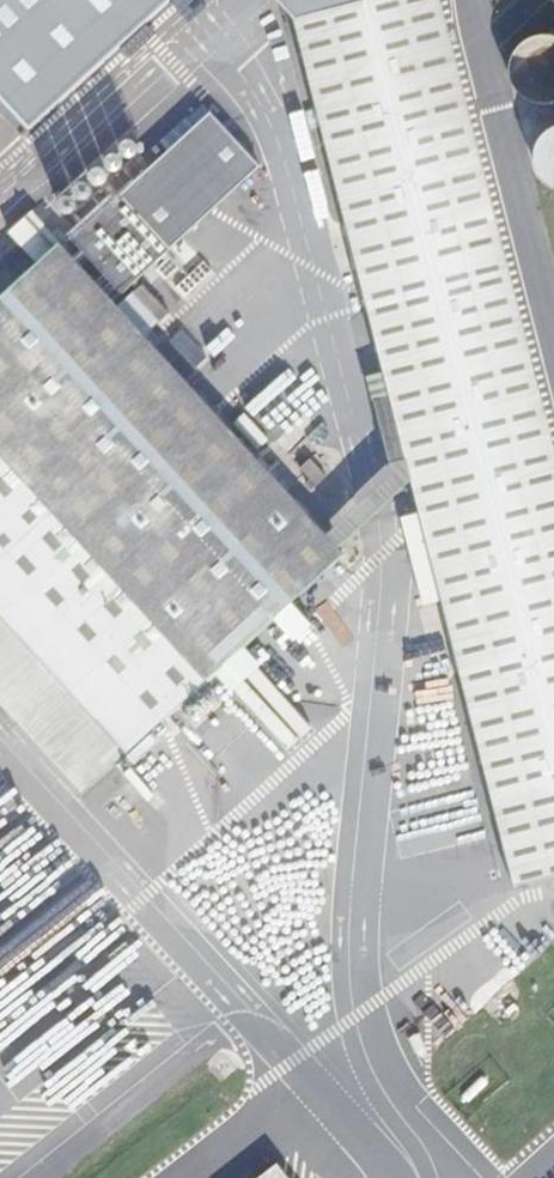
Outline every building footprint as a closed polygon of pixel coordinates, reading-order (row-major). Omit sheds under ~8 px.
[(19,127),(159,0),(0,0),(0,106),(19,127)] [(518,877),(553,868),(553,417),(448,0),(305,0),(297,2),(518,877)] [(134,248),(280,132),(244,100),(106,210),(134,248)] [(535,128),(541,185),(553,184),(553,126),(535,128)] [(75,240),(0,303),(0,633),(111,758),(341,579),(75,240)] [(311,437),(293,448),(308,467),(324,453),(311,437)] [(72,792),(111,758),(0,633),(0,711),(72,792)]
